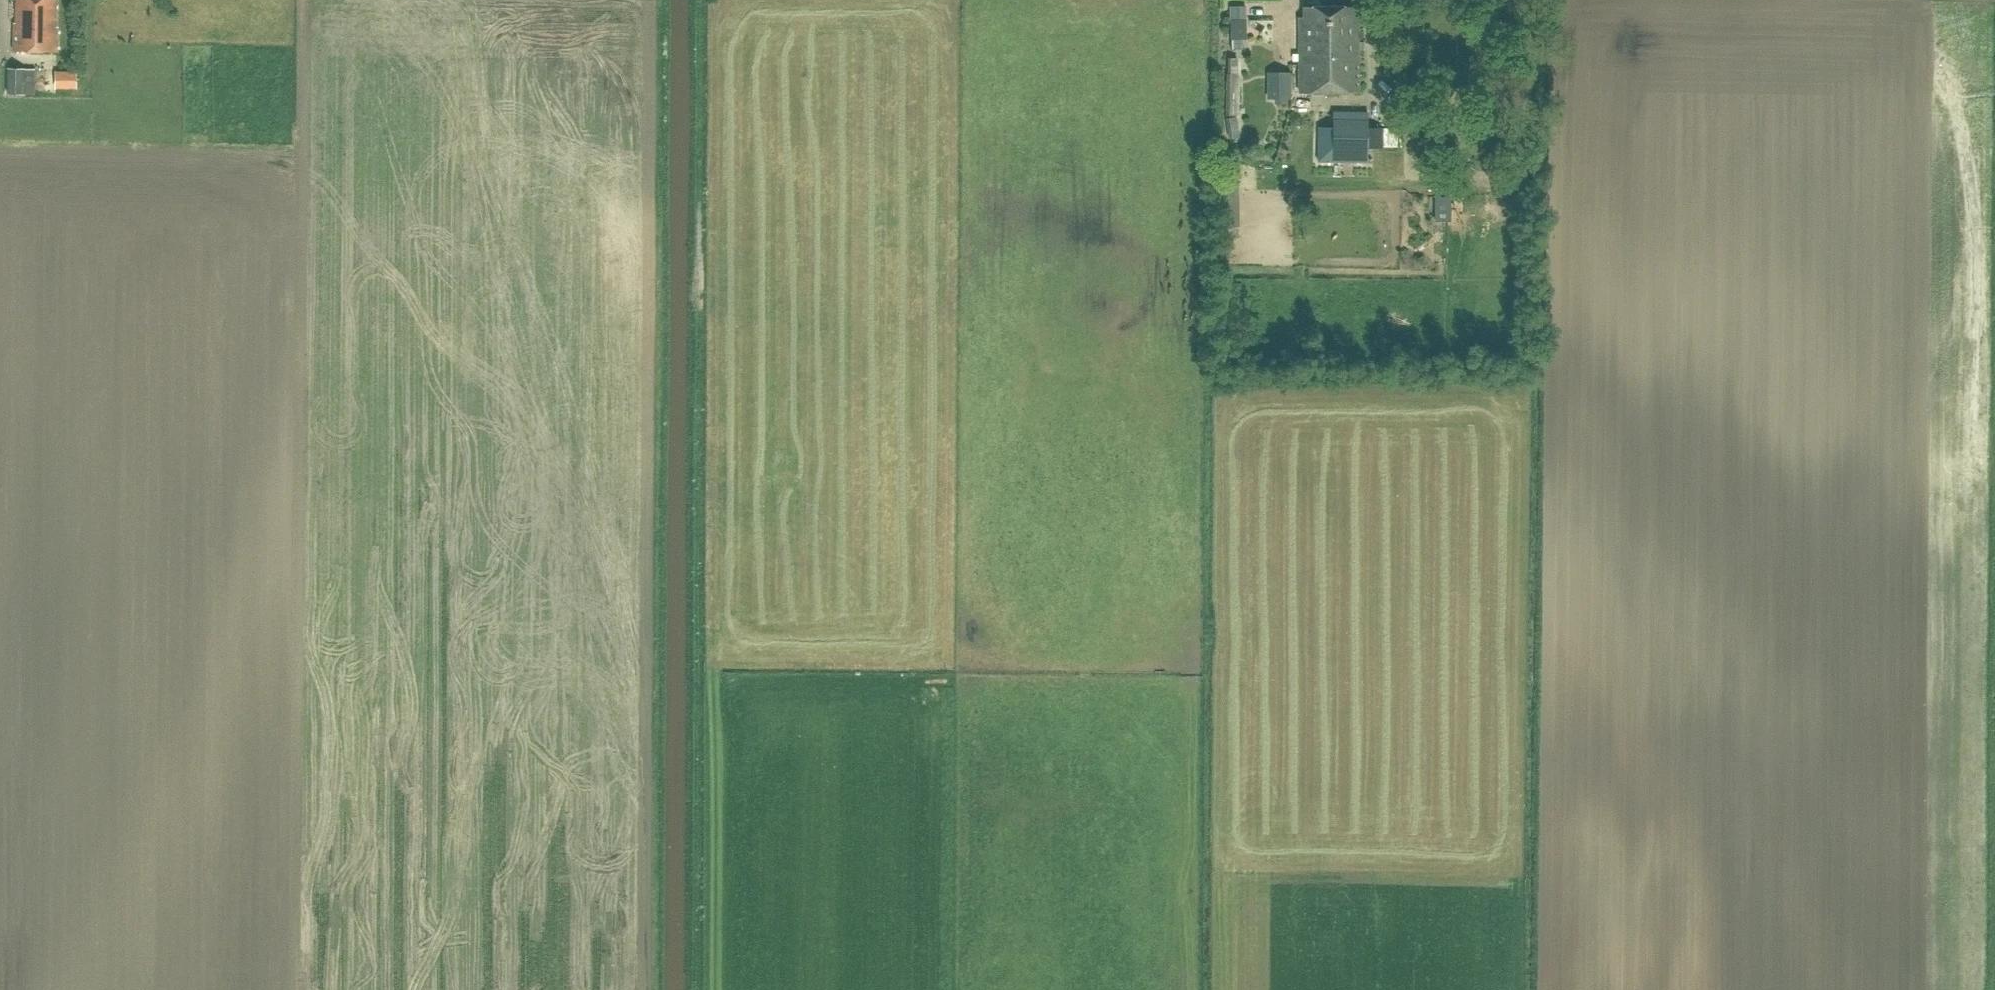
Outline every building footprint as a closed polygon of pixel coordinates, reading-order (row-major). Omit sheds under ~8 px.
[(16,23),(14,23),(13,50),(57,51),(58,27),(55,27),(56,0),(17,0),(16,23)] [(1354,12),(1330,11),(1330,55),(1309,55),(1309,60),(1300,60),(1300,94),(1358,95),(1359,20),(1354,20),(1354,12)] [(1330,55),(1330,11),(1305,11),(1305,21),(1301,21),(1300,60),(1309,60),(1309,55),(1330,55)] [(36,69),(8,69),(7,95),(35,95),(35,91),(46,91),(47,82),(36,82),(36,69)] [(59,90),(81,89),(81,72),(58,73),(59,90)] [(1291,98),(1290,72),(1266,73),(1267,99),(1276,99),(1276,104),(1286,104),(1286,99),(1291,98)] [(1236,74),(1226,74),(1225,118),(1228,140),(1239,138),(1235,117),(1236,74)] [(1369,113),(1334,113),(1334,128),(1318,128),(1317,143),(1311,143),(1311,149),(1317,149),(1317,163),(1368,163),(1368,148),(1395,149),(1396,128),(1368,128),(1369,113)] [(1240,177),(1221,178),(1222,228),(1241,228),(1240,177)]
